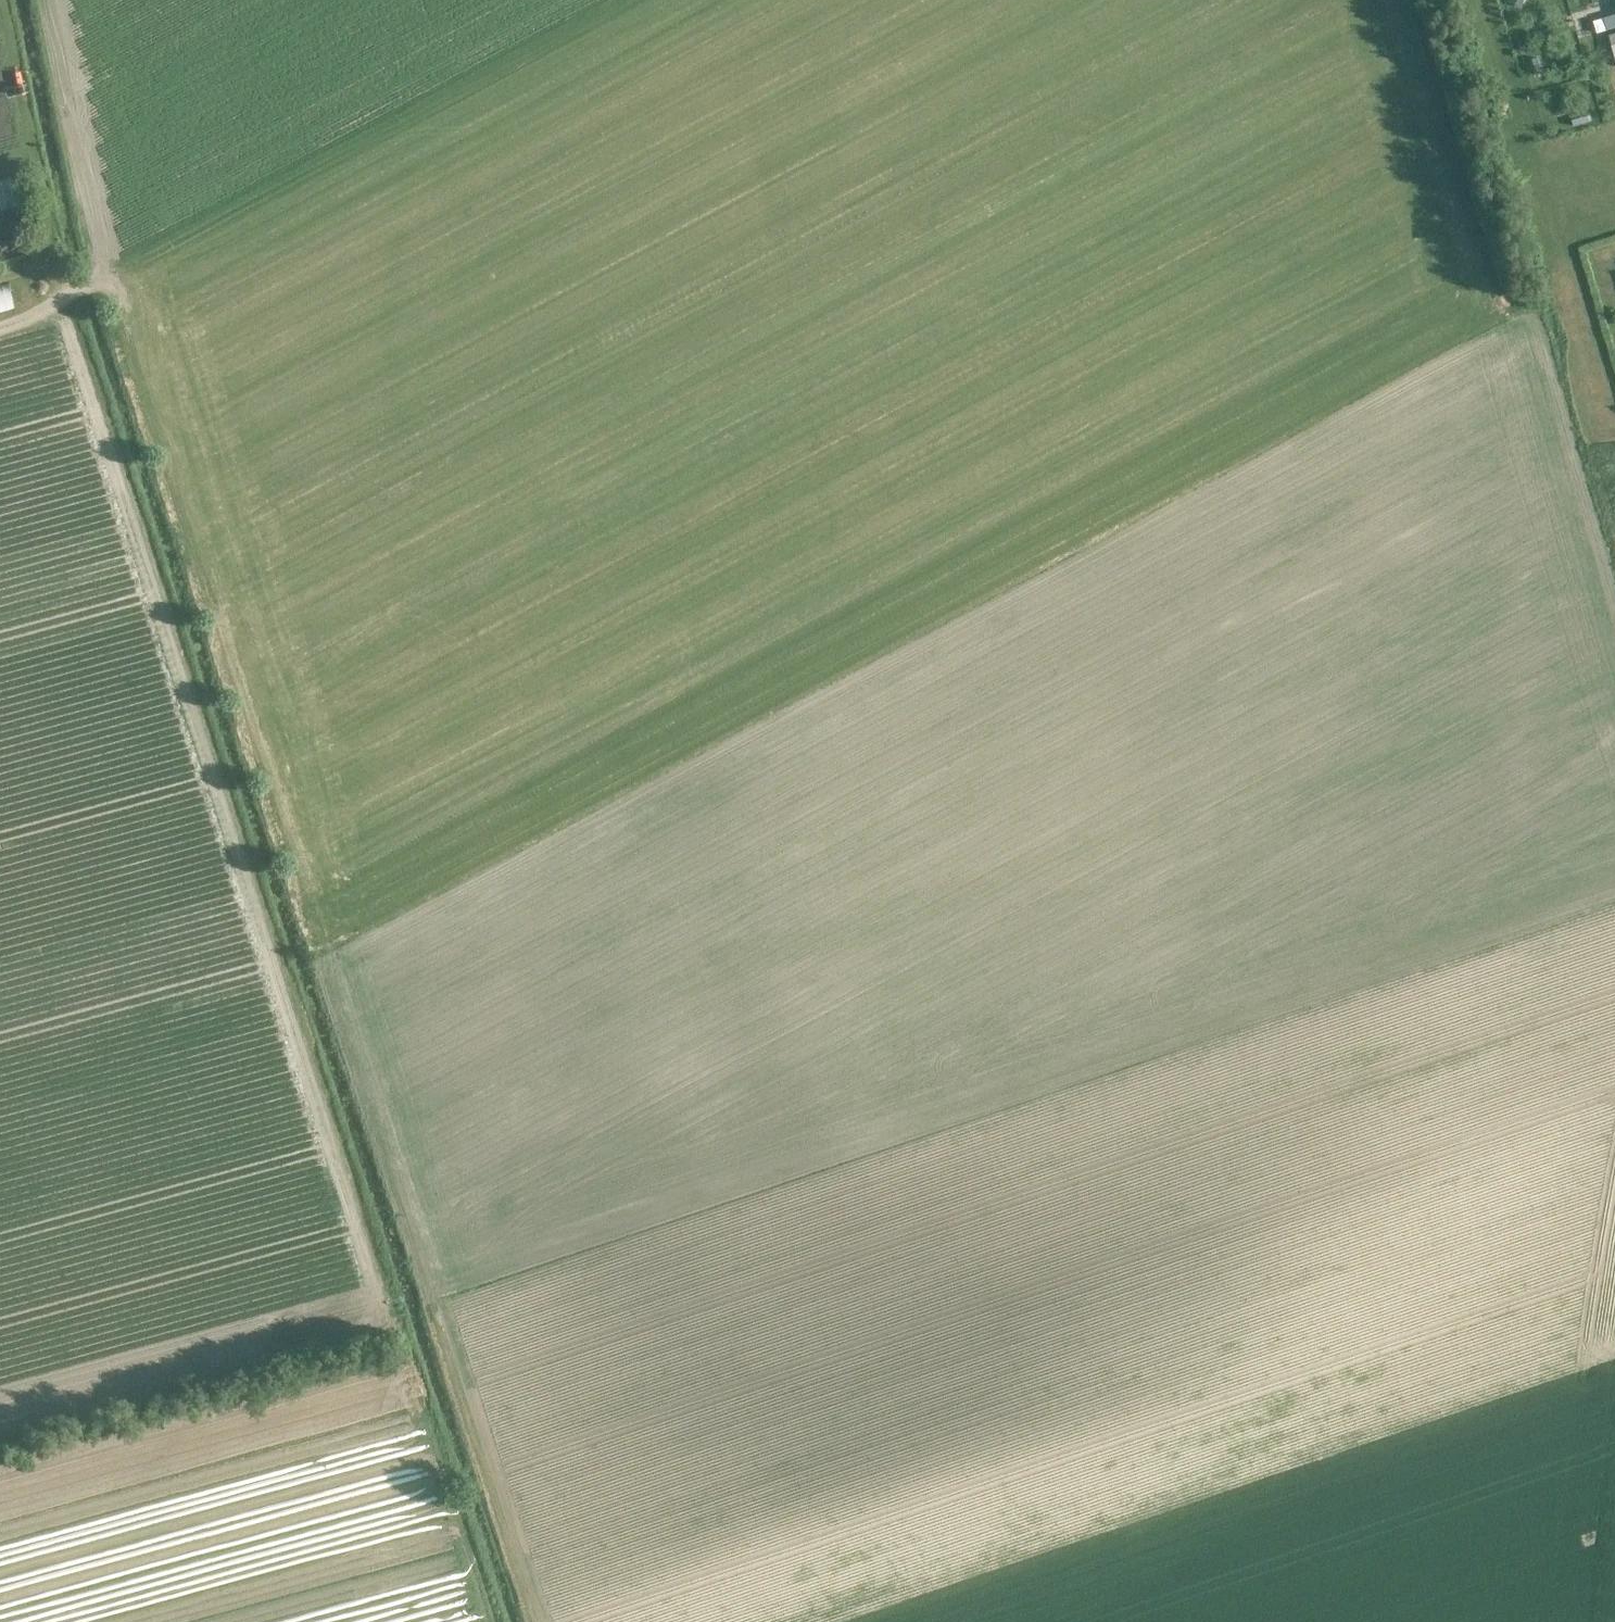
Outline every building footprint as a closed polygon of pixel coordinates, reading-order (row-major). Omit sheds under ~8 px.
[(1614,18),(1614,5),(1608,5),(1607,17),(1614,18)] [(1602,26),(1610,58),(1614,56),(1614,23),(1602,26)] [(0,178),(0,205),(13,203),(7,177),(0,178)] [(10,306),(4,282),(0,283),(0,309),(10,306)]
